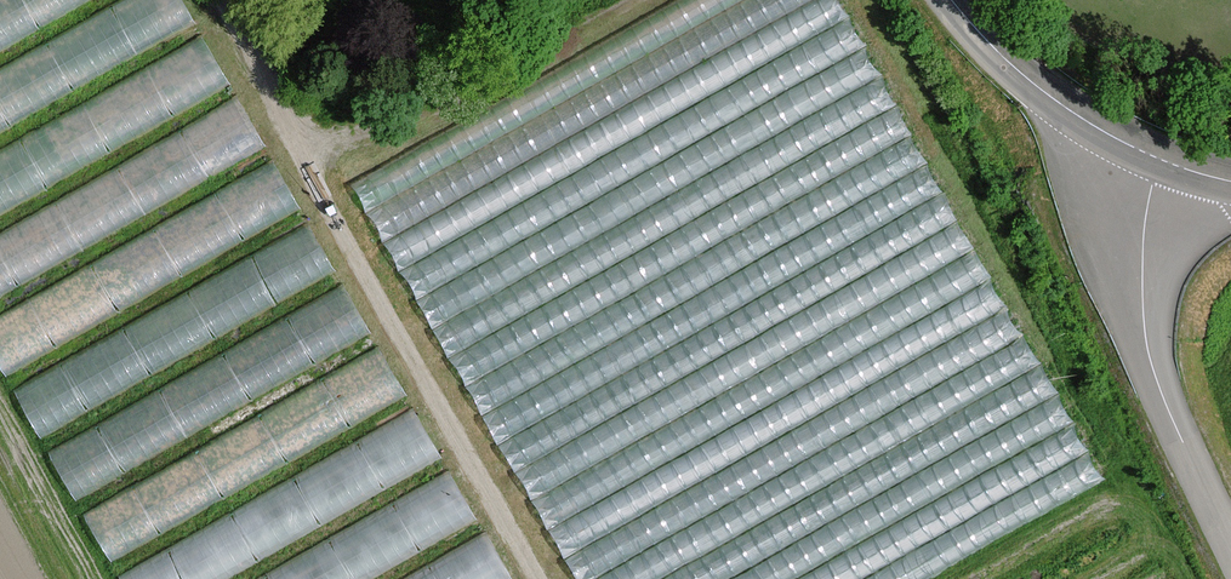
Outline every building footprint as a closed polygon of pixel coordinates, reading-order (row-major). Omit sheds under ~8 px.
[(9,33),(77,0),(0,0),(0,14),(9,33)] [(138,48),(196,18),(187,0),(114,0),(113,0),(138,48)] [(367,175),(576,578),(847,578),(856,561),(761,564),(808,520),(778,463),(794,470),(817,420),(889,383),(891,439),(961,403),(937,453),(981,431),(982,474),(944,509),(1111,505),(851,0),(728,0),(722,3),(677,102),(710,117),(649,118),(638,129),(646,138),(580,140),(579,69),(584,64),(367,175)] [(236,90),(212,41),(0,141),(0,202),(236,90)] [(271,146),(245,97),(0,224),(0,286),(271,146)] [(307,216),(283,164),(0,297),(0,358),(1,360),(307,216)] [(38,425),(340,273),(315,224),(13,376),(38,425)] [(351,286),(47,436),(71,484),(375,334),(351,286)] [(109,549),(413,399),(388,349),(84,499),(109,549)] [(446,456),(419,406),(119,566),(126,578),(216,578),(446,456)] [(249,578),(367,578),(481,518),(455,469),(249,578)] [(409,578),(516,578),(496,537),(409,578)]
